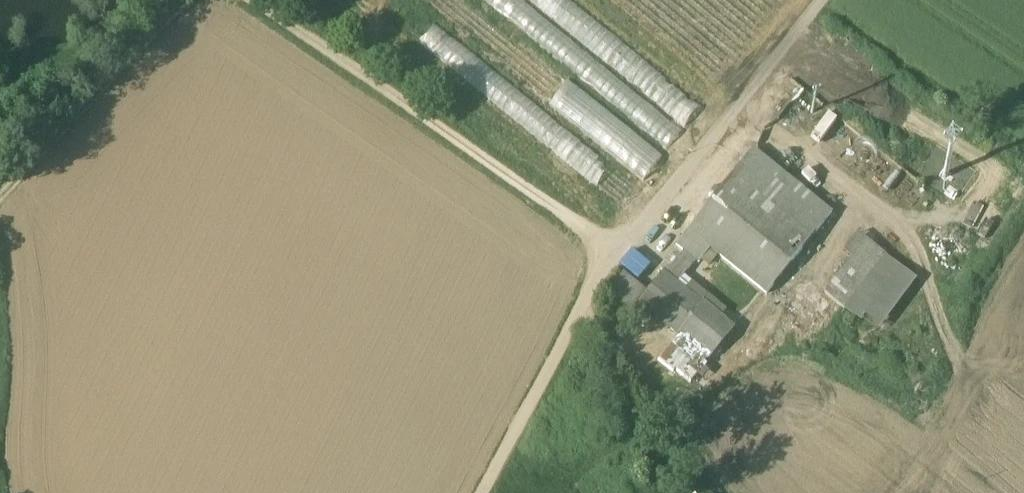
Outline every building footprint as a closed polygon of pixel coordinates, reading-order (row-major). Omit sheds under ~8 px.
[(580,128),(585,121),(592,126),(603,113),(456,0),(413,0),(580,128)] [(587,86),(599,71),(514,0),(483,0),(587,86)] [(700,110),(562,0),(523,0),(531,6),(561,16),(567,21),(581,25),(591,33),(598,35),(596,43),(612,48),(609,57),(623,62),(620,70),(633,74),(630,82),(647,88),(655,94),(651,93),(664,103),(660,114),(683,132),(700,110)] [(622,210),(637,191),(432,28),(417,47),(622,210)] [(831,218),(752,155),(735,177),(813,240),(831,218)] [(813,240),(735,177),(709,209),(787,272),(813,240)] [(787,272),(709,209),(687,236),(709,254),(765,299),(787,272)] [(709,254),(687,236),(675,250),(683,256),(694,266),(697,268),(709,254)] [(871,252),(834,299),(873,330),(910,282),(871,252)] [(683,256),(663,280),(662,280),(638,309),(657,325),(677,341),(678,339),(708,364),(732,334),(700,308),(699,310),(675,290),(694,266),(683,256)] [(622,279),(606,299),(626,315),(643,295),(622,279)] [(657,325),(638,309),(635,313),(654,328),(657,325)]
